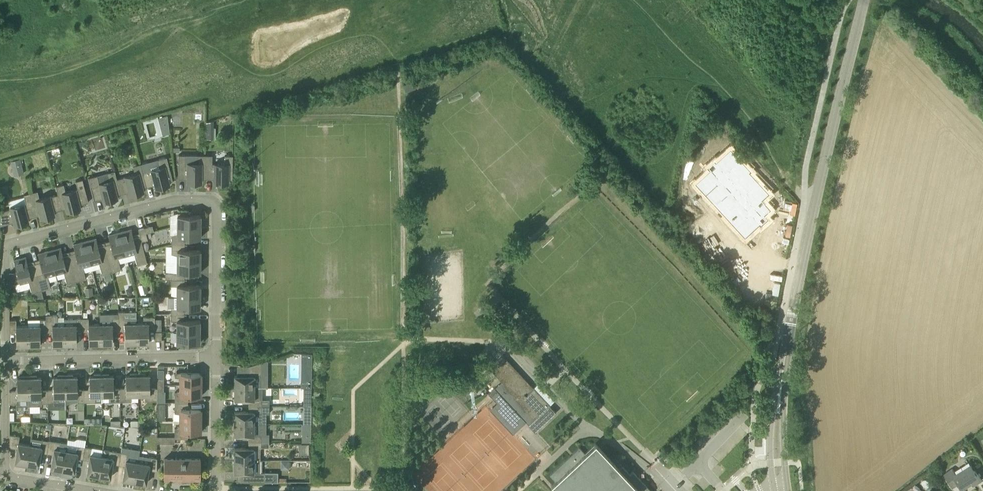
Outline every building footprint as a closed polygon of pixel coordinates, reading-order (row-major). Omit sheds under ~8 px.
[(405,92),(415,89),(413,82),(403,85),(405,92)] [(158,117),(160,124),(168,122),(167,115),(158,117)] [(147,139),(161,136),(156,118),(142,121),(147,139)] [(712,177),(697,191),(746,245),(768,225),(765,221),(771,215),(761,204),(768,198),(749,177),(750,176),(730,153),(708,173),(712,177)] [(191,184),(198,184),(198,183),(202,183),(202,179),(205,179),(205,155),(198,155),(198,163),(187,163),(185,163),(185,155),(178,155),(178,179),(187,179),(187,183),(191,183),(191,184)] [(214,183),(215,183),(218,183),(218,184),(225,185),(225,184),(229,183),(228,179),(232,179),(233,156),(225,155),(225,164),(214,164),(212,164),(212,155),(205,155),(205,179),(214,179),(214,183)] [(159,167),(159,168),(151,170),(147,162),(141,164),(147,187),(155,185),(156,189),(160,188),(160,189),(167,187),(166,186),(170,185),(169,181),(173,180),(167,157),(157,159),(159,167)] [(20,159),(10,161),(12,168),(22,165),(20,159)] [(134,196),(141,194),(140,193),(144,192),(143,188),(147,187),(141,164),(133,166),(135,174),(125,177),(117,179),(121,194),(129,192),(130,196),(134,195),(134,196)] [(104,202),(105,202),(108,201),(108,203),(115,201),(114,200),(118,199),(117,195),(121,194),(117,179),(115,171),(107,173),(109,181),(99,183),(97,175),(88,178),(94,201),(103,198),(104,202)] [(56,186),(58,194),(62,209),(66,208),(67,212),(70,211),(71,212),(78,211),(77,209),(81,208),(80,205),(88,202),(82,179),(76,181),(78,189),(76,190),(76,189),(66,192),(64,184),(56,186)] [(40,215),(41,219),(55,215),(54,211),(62,209),(58,194),(50,196),(40,199),(38,191),(29,193),(35,216),(40,215)] [(19,226),(26,224),(25,223),(29,222),(28,218),(35,216),(29,193),(24,195),(26,203),(24,203),(10,207),(10,209),(0,212),(0,225),(14,222),(15,226),(18,225),(19,226)] [(190,212),(177,212),(177,226),(201,227),(201,215),(190,215),(190,212)] [(138,229),(140,236),(142,241),(148,240),(147,238),(146,233),(151,232),(154,231),(152,225),(138,229)] [(172,244),(184,244),(184,238),(201,238),(201,227),(177,226),(177,233),(172,234),(172,244)] [(120,232),(126,255),(134,253),(137,265),(147,263),(142,241),(140,236),(134,238),(134,237),(131,229),(120,232)] [(110,244),(105,246),(112,272),(121,269),(118,257),(126,255),(120,232),(108,235),(111,243),(110,244)] [(112,272),(105,246),(99,247),(99,246),(98,247),(96,238),(85,241),(91,264),(99,262),(102,274),(112,272)] [(75,253),(70,255),(69,255),(76,281),(86,279),(82,266),(91,264),(85,241),(73,244),(75,253)] [(184,250),(184,244),(172,244),(171,254),(177,255),(177,261),(201,262),(201,250),(184,250)] [(76,281),(69,255),(64,256),(63,256),(61,247),(49,251),(55,273),(64,271),(67,284),(76,281)] [(40,263),(35,264),(34,264),(41,290),(51,288),(47,275),(55,273),(49,251),(38,254),(40,262),(39,262),(40,263)] [(41,290),(34,264),(29,265),(28,265),(26,257),(14,260),(17,272),(14,272),(14,273),(9,273),(9,284),(14,284),(15,284),(20,282),(20,283),(28,280),(32,293),(41,290)] [(171,279),(184,279),(184,273),(200,273),(201,262),(177,261),(177,272),(165,272),(165,279),(171,279)] [(184,285),(184,279),(171,279),(171,286),(177,286),(177,296),(200,297),(200,285),(184,285)] [(138,286),(141,295),(149,292),(146,284),(138,286)] [(85,288),(86,297),(93,296),(92,287),(85,288)] [(41,290),(32,293),(34,299),(43,299),(41,290)] [(171,314),(184,314),(184,308),(200,308),(200,297),(177,296),(177,307),(171,307),(171,314)] [(130,343),(130,345),(137,345),(137,323),(130,323),(130,317),(125,318),(125,312),(118,312),(118,318),(119,318),(119,330),(125,330),(125,343),(130,343)] [(184,320),(184,314),(171,314),(171,321),(177,321),(177,331),(200,332),(200,320),(184,320)] [(46,319),(47,332),(53,332),(53,345),(57,345),(57,346),(65,346),(64,325),(58,325),(58,315),(46,315),(46,319)] [(143,317),(144,323),(137,323),(137,345),(145,344),(145,343),(149,343),(149,330),(155,329),(155,317),(143,317)] [(64,325),(65,346),(72,346),(72,344),(77,344),(76,331),(83,331),(82,318),(64,319),(64,325)] [(93,344),(93,345),(101,345),(101,324),(89,324),(89,318),(82,318),(83,331),(89,331),(89,344),(93,344)] [(113,344),(113,330),(119,330),(119,318),(118,318),(107,318),(107,324),(101,324),(101,345),(109,345),(108,344),(113,344)] [(41,332),(47,332),(46,319),(40,319),(40,325),(28,326),(29,347),(36,346),(36,345),(41,345),(41,332)] [(29,347),(28,326),(16,326),(16,320),(9,320),(9,333),(16,333),(17,346),(21,345),(21,347),(29,347)] [(200,343),(200,332),(177,331),(176,346),(189,346),(189,343),(200,343)] [(312,354),(301,354),(301,366),(308,366),(308,380),(302,380),(302,387),(312,387),(312,354)] [(503,355),(502,355),(493,363),(489,368),(502,382),(489,393),(489,394),(497,403),(500,406),(497,409),(514,427),(519,423),(522,426),(526,422),(528,424),(528,425),(535,432),(556,413),(549,405),(550,405),(534,388),(533,388),(503,355)] [(235,388),(254,388),(268,388),(268,387),(267,387),(267,376),(262,376),(262,363),(262,362),(249,366),(249,376),(235,376),(235,388)] [(180,385),(201,385),(201,373),(200,372),(200,373),(175,373),(175,377),(180,378),(180,385)] [(120,389),(120,401),(132,401),(132,395),(138,395),(138,374),(130,374),(130,375),(126,375),(126,389),(120,389)] [(138,374),(138,395),(145,395),(145,401),(158,401),(157,391),(157,388),(150,388),(150,375),(145,375),(145,374),(138,374)] [(48,390),(48,403),(66,402),(66,396),(65,375),(58,376),(58,377),(53,377),(54,390),(48,390)] [(66,396),(78,396),(78,402),(84,402),(84,389),(78,390),(77,377),(73,377),(73,375),(65,375),(66,396)] [(95,396),(102,396),(102,375),(94,375),(94,376),(90,376),(90,389),(84,389),(84,402),(95,402),(95,396)] [(102,396),(109,396),(109,402),(120,401),(120,389),(114,389),(114,376),(109,376),(109,375),(102,375),(102,396)] [(30,397),(29,376),(22,376),(22,378),(17,378),(17,391),(9,391),(9,404),(18,404),(18,406),(30,406),(30,397)] [(29,376),(30,397),(42,397),(42,403),(48,403),(48,390),(41,390),(41,377),(37,377),(37,376),(29,376)] [(201,397),(201,385),(180,385),(180,391),(175,392),(175,403),(188,403),(188,396),(200,396),(200,397),(201,397)] [(254,388),(235,388),(235,399),(249,400),(249,406),(261,406),(261,399),(254,399),(254,388)] [(188,403),(175,403),(175,413),(180,414),(180,421),(201,421),(201,409),(200,409),(188,409),(188,403)] [(234,424),(254,424),(262,424),(262,412),(261,412),(261,406),(249,406),(249,412),(234,412),(234,424)] [(175,437),(175,439),(188,439),(188,432),(200,432),(200,433),(201,433),(201,421),(180,421),(180,427),(175,428),(175,437)] [(254,424),(234,424),(234,435),(249,436),(248,442),(261,442),(261,436),(262,436),(264,436),(264,424),(262,424),(254,424)] [(18,443),(20,436),(10,435),(10,447),(17,449),(15,463),(27,464),(30,445),(18,443)] [(41,452),(47,453),(49,441),(43,440),(42,447),(30,445),(27,464),(39,466),(41,452)] [(51,468),(63,470),(66,451),(59,450),(60,443),(49,441),(47,453),(53,454),(51,468)] [(261,460),(261,442),(248,442),(248,448),(234,448),(234,460),(261,460)] [(646,485),(633,471),(630,474),(623,466),(619,469),(611,460),(601,449),(598,446),(596,444),(597,444),(595,443),(594,444),(585,453),(579,447),(573,453),(570,456),(550,475),(555,481),(552,483),(551,484),(551,485),(552,486),(557,490),(651,490),(646,485)] [(309,444),(300,444),(300,454),(309,454),(309,444)] [(77,458),(83,459),(85,447),(74,445),(72,452),(66,451),(63,470),(75,472),(77,458)] [(87,474),(99,476),(102,456),(90,455),(91,448),(85,447),(83,459),(89,460),(87,474)] [(113,464),(119,465),(121,452),(110,451),(108,458),(102,456),(99,476),(110,478),(113,464)] [(123,480),(135,482),(138,462),(131,461),(132,454),(121,452),(119,465),(125,466),(123,480)] [(138,462),(135,482),(146,484),(149,470),(157,471),(157,458),(139,455),(138,462)] [(163,477),(163,478),(176,478),(176,459),(164,459),(164,477),(163,477)] [(188,478),(188,459),(176,459),(176,478),(188,478)] [(200,478),(201,459),(188,459),(188,478),(201,478),(200,478)] [(234,460),(234,473),(237,473),(247,473),(247,482),(263,482),(265,482),(265,477),(265,472),(264,472),(261,472),(261,460),(234,460)] [(281,461),(281,466),(284,469),(289,469),(289,461),(281,461)] [(974,485),(982,480),(971,463),(956,473),(953,468),(944,474),(952,487),(958,483),(962,489),(970,484),(969,482),(971,481),(974,485)]
